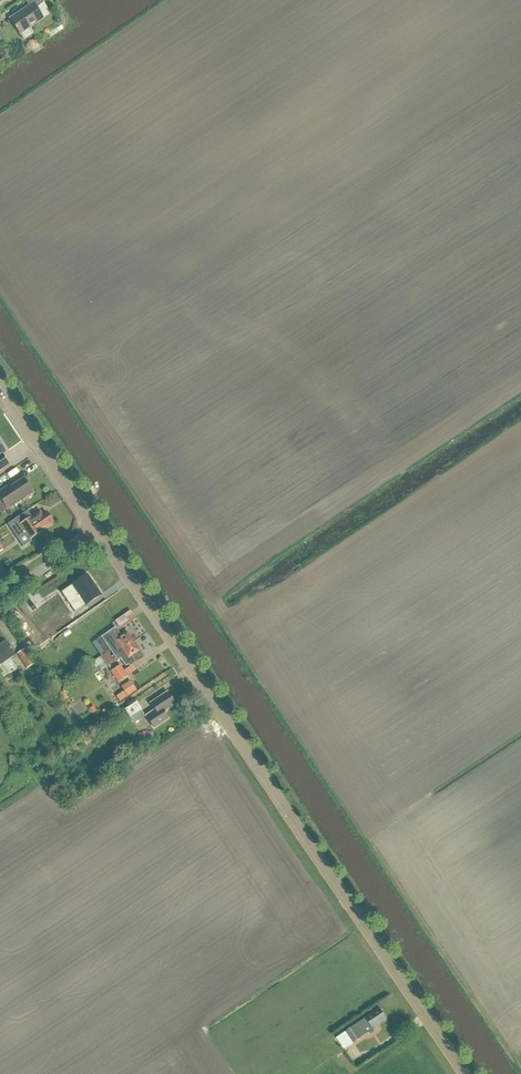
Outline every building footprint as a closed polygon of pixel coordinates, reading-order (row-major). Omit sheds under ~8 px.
[(43,19),(36,8),(44,3),(41,0),(25,0),(30,6),(10,20),(20,34),(43,19)] [(5,467),(9,465),(2,455),(5,452),(0,444),(0,471),(5,467)] [(33,493),(23,479),(10,488),(9,486),(0,492),(0,499),(7,510),(33,493)] [(27,511),(7,525),(17,538),(23,547),(31,542),(30,540),(41,533),(40,531),(53,523),(46,513),(42,516),(40,517),(37,514),(32,518),(27,511)] [(9,574),(5,568),(0,571),(0,580),(9,574)] [(86,606),(101,595),(87,575),(71,585),(76,592),(66,599),(75,612),(85,605),(86,606)] [(129,610),(113,621),(119,628),(134,617),(129,610)] [(113,655),(119,651),(132,642),(126,633),(119,638),(113,629),(106,633),(101,637),(105,644),(113,655)] [(10,658),(14,656),(5,642),(0,645),(0,665),(1,665),(8,675),(17,669),(10,658)] [(119,651),(113,655),(117,661),(120,659),(125,666),(128,664),(129,666),(135,662),(131,656),(139,650),(132,642),(119,651)] [(27,668),(33,664),(23,649),(17,653),(27,668)] [(108,665),(114,661),(108,652),(101,656),(108,665)] [(118,682),(128,675),(120,664),(111,671),(118,682)] [(118,701),(136,690),(130,680),(120,686),(123,690),(114,695),(118,701)] [(65,691),(59,693),(62,700),(67,698),(65,691)] [(154,728),(168,718),(163,711),(174,704),(167,692),(151,703),(155,709),(145,715),(154,728)] [(130,717),(142,709),(137,701),(125,708),(130,717)] [(374,1030),(381,1026),(380,1024),(388,1019),(380,1008),(366,1018),(337,1037),(345,1049),(362,1037),(373,1029),(374,1030)]
